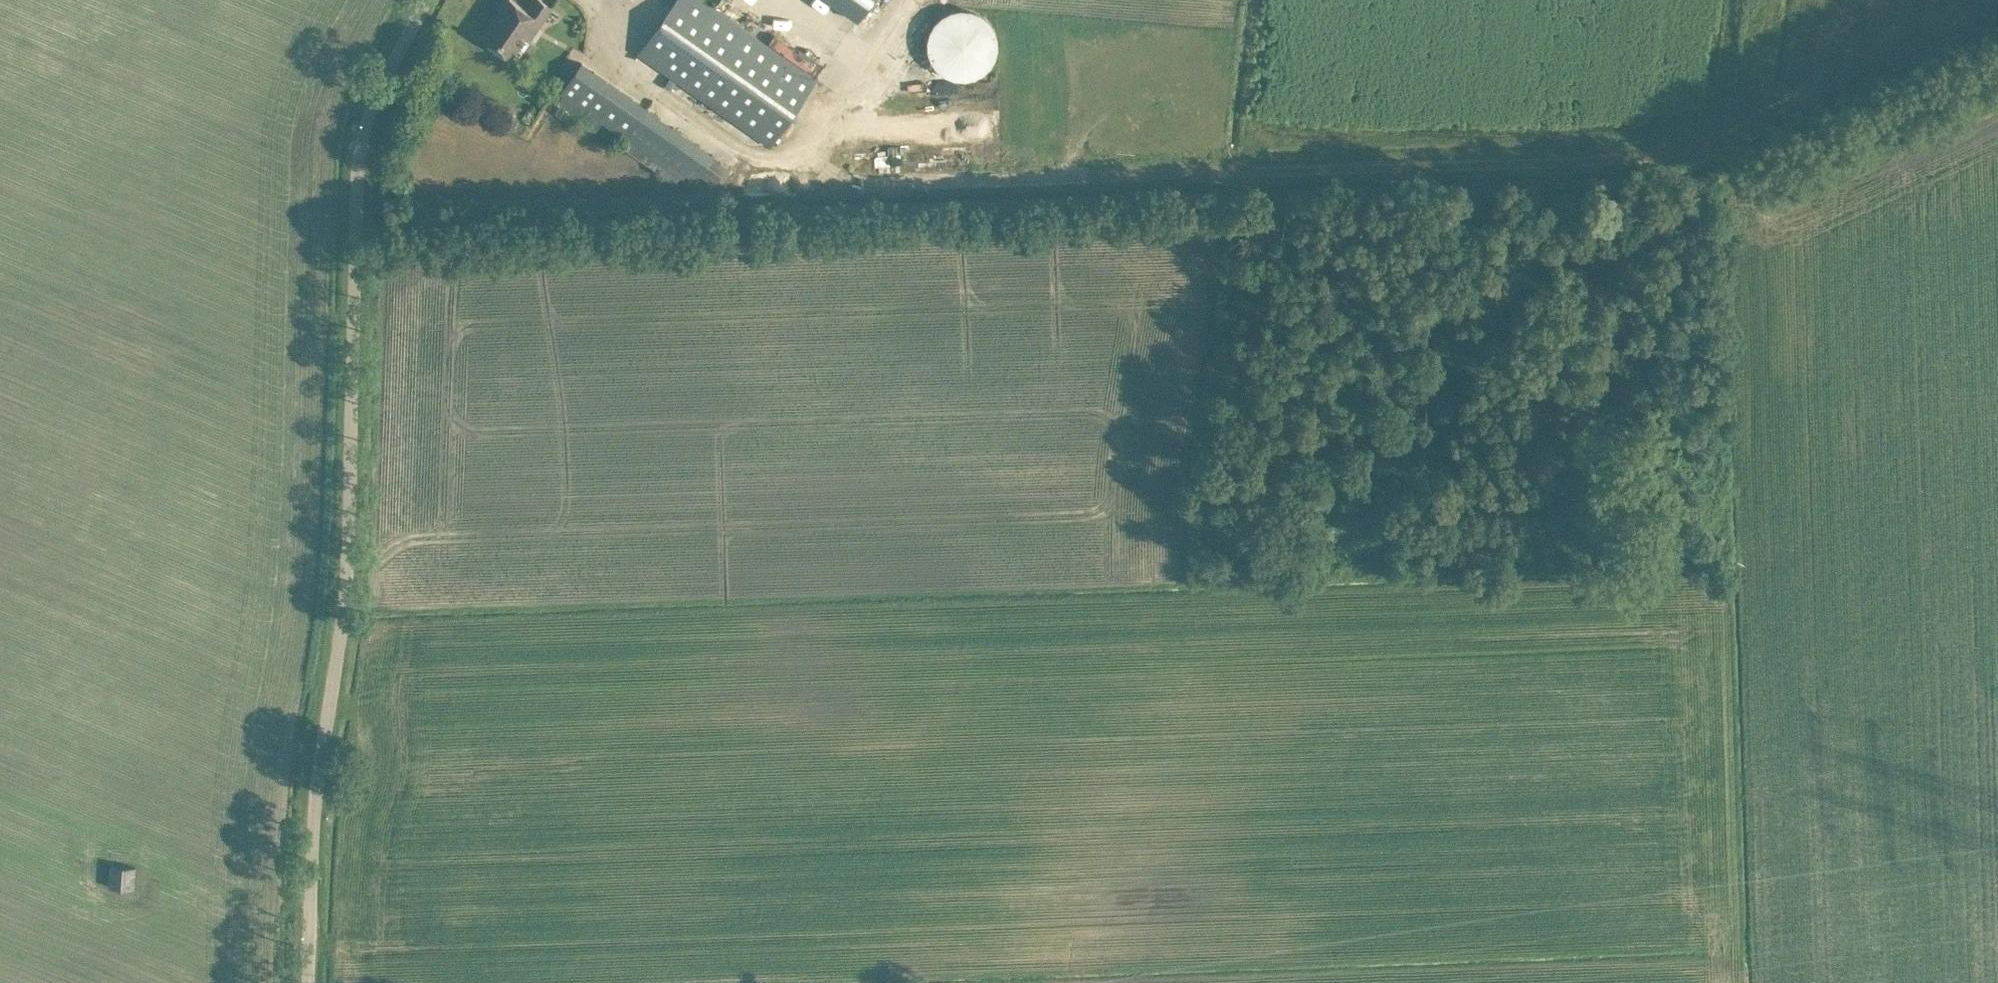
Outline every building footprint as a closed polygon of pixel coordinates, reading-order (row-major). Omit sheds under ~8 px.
[(552,7),(542,0),(535,0),(528,10),(514,0),(508,0),(482,36),(510,56),(526,34),(523,32),(529,23),(536,28),(552,7)] [(816,78),(705,0),(672,0),(636,51),(768,145),(816,78)] [(858,19),(871,0),(832,0),(858,19)] [(924,30),(922,40),(924,51),(929,60),(936,68),(946,73),(957,75),(967,73),(977,68),(984,60),(989,51),(991,40),(989,30),(984,20),(977,12),(967,8),(957,6),(946,8),(936,12),(929,20),(924,30)] [(570,75),(559,91),(563,93),(586,110),(607,80),(580,61),(576,66),(570,75)] [(646,107),(625,137),(638,146),(660,116),(646,107)] [(673,126),(652,156),(665,165),(686,135),(673,126)] [(114,885),(134,887),(135,866),(115,864),(114,885)]
